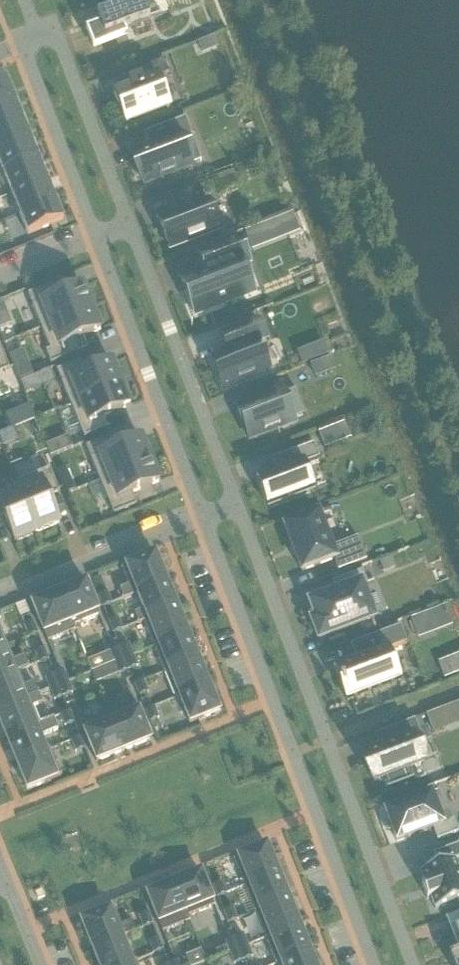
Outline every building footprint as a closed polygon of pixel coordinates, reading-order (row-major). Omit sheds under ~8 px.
[(142,1),(103,16),(111,35),(150,21),(142,1)] [(130,88),(115,94),(126,123),(170,107),(158,77),(169,73),(164,60),(143,68),(148,81),(143,83),(141,80),(129,85),(130,88)] [(14,99),(6,79),(0,81),(0,105),(14,99)] [(22,119),(14,99),(0,105),(0,128),(22,119)] [(133,152),(146,183),(192,166),(181,138),(192,134),(186,117),(144,133),(144,135),(145,134),(150,146),(133,152)] [(31,139),(22,119),(0,128),(0,152),(31,139)] [(0,152),(0,165),(4,174),(39,160),(31,139),(0,152)] [(4,174),(12,194),(47,180),(39,160),(4,174)] [(233,171),(213,178),(217,190),(237,182),(233,171)] [(47,180),(12,194),(20,214),(55,200),(47,180)] [(179,213),(159,220),(170,248),(220,229),(210,201),(205,203),(198,186),(172,196),(179,213)] [(64,220),(55,200),(20,214),(28,235),(64,220)] [(293,212),(246,230),(253,247),(300,229),(293,212)] [(206,271),(182,280),(193,310),(206,305),(209,310),(225,304),(223,298),(242,290),(254,286),(245,264),(250,262),(241,238),(199,254),(206,271)] [(42,328),(92,308),(83,286),(56,297),(52,285),(28,295),(42,328)] [(101,330),(92,308),(42,328),(51,350),(46,352),(51,363),(79,352),(74,341),(101,330)] [(227,351),(212,358),(223,388),(270,370),(260,344),(267,342),(258,319),(221,333),(227,351)] [(324,341),(311,346),(316,359),(329,354),(324,341)] [(10,369),(0,345),(0,373),(10,369)] [(317,376),(336,369),(332,357),(313,364),(317,376)] [(57,371),(71,404),(121,384),(112,362),(85,373),(81,361),(57,371)] [(29,362),(16,368),(21,379),(34,374),(29,362)] [(130,406),(121,384),(71,404),(85,438),(108,428),(103,417),(130,406)] [(238,408),(249,438),(296,420),(284,390),(238,408)] [(333,428),(319,433),(325,448),(339,443),(333,428)] [(100,481),(150,460),(141,438),(115,449),(110,437),(87,447),(100,481)] [(58,440),(46,445),(51,457),(63,452),(58,440)] [(269,507),(313,490),(303,463),(319,457),(314,443),(280,456),(285,469),(258,479),(269,507)] [(159,482),(150,460),(100,481),(114,514),(137,504),(133,493),(159,482)] [(50,468),(17,482),(37,532),(59,523),(48,496),(60,492),(50,468)] [(17,482),(16,482),(18,487),(0,494),(0,516),(4,514),(15,541),(37,532),(17,482)] [(319,514),(285,527),(302,572),(335,560),(339,571),(367,560),(358,538),(332,548),(319,514)] [(124,598),(166,581),(155,554),(122,568),(129,585),(120,589),(124,598)] [(392,557),(380,562),(384,572),(395,567),(392,557)] [(337,593),(311,603),(317,620),(313,621),(320,640),(375,619),(362,585),(368,583),(363,570),(333,582),(337,593)] [(135,614),(139,623),(177,607),(166,581),(124,598),(124,600),(138,594),(145,610),(135,614)] [(87,582),(60,593),(75,631),(76,630),(74,626),(100,615),(87,582)] [(108,592),(99,596),(103,607),(112,603),(108,592)] [(75,631),(60,593),(33,604),(48,642),(75,631)] [(445,606),(412,618),(418,634),(451,622),(445,606)] [(154,646),(187,633),(177,607),(139,623),(139,624),(144,622),(154,646)] [(118,618),(109,622),(114,633),(123,629),(118,618)] [(34,622),(25,626),(29,637),(38,633),(34,622)] [(8,645),(0,626),(0,649),(8,645)] [(348,702),(400,682),(388,650),(407,642),(401,626),(358,643),(363,657),(335,668),(348,702)] [(154,646),(165,672),(198,659),(187,633),(154,646)] [(134,655),(129,644),(120,647),(125,658),(134,655)] [(0,649),(0,679),(19,671),(8,645),(0,649)] [(120,647),(110,651),(115,662),(124,659),(120,647)] [(44,648),(35,652),(40,663),(49,660),(44,648)] [(133,655),(124,659),(129,670),(138,666),(133,655)] [(450,659),(456,675),(458,674),(458,656),(450,659)] [(124,659),(115,662),(120,674),(129,670),(124,659)] [(165,672),(175,698),(209,685),(198,659),(165,672)] [(60,685),(69,681),(64,670),(55,674),(60,685)] [(29,697),(19,671),(0,679),(0,709),(29,697)] [(55,674),(46,678),(51,689),(60,685),(55,674)] [(69,681),(60,685),(64,696),(74,693),(69,681)] [(144,681),(135,685),(139,696),(148,692),(144,681)] [(60,685),(51,689),(55,700),(64,696),(60,685)] [(180,697),(191,723),(220,712),(209,685),(175,698),(176,699),(180,697)] [(40,723),(33,707),(43,703),(39,694),(30,698),(29,697),(0,709),(0,721),(7,737),(40,723)] [(109,713),(124,751),(151,740),(135,702),(109,713)] [(426,715),(433,734),(448,728),(444,718),(458,713),(458,702),(426,715)] [(154,707),(145,710),(150,722),(159,718),(154,707)] [(70,711),(61,715),(66,726),(75,722),(70,711)] [(124,751),(109,713),(82,724),(97,762),(124,751)] [(7,737),(17,763),(50,749),(50,748),(45,750),(36,726),(40,724),(40,723),(7,737)] [(412,780),(408,769),(425,763),(416,741),(423,738),(417,723),(400,730),(404,741),(364,756),(374,782),(387,777),(391,788),(412,780)] [(80,737),(71,741),(76,752),(85,748),(80,737)] [(61,776),(50,749),(17,763),(28,789),(61,776)] [(386,812),(397,842),(434,828),(438,840),(458,832),(458,831),(455,820),(443,825),(432,794),(386,812)] [(421,872),(426,883),(422,885),(427,899),(431,898),(436,909),(458,900),(458,871),(455,860),(458,859),(458,844),(434,854),(438,865),(421,872)] [(234,859),(245,886),(278,873),(267,846),(234,859)] [(175,883),(189,916),(215,906),(201,872),(175,883)] [(289,899),(278,873),(245,886),(255,912),(289,899)] [(218,897),(227,894),(222,882),(213,886),(218,897)] [(191,921),(189,916),(175,883),(148,894),(163,932),(191,921)] [(42,888),(35,891),(38,899),(45,896),(42,888)] [(255,912),(266,939),(300,925),(289,899),(255,912)] [(115,908),(82,921),(93,949),(122,938),(136,932),(132,921),(122,925),(115,908)] [(228,923),(237,919),(233,908),(224,912),(228,923)] [(144,927),(153,924),(148,912),(139,916),(144,927)] [(277,964),(281,963),(310,951),(300,925),(266,939),(277,964)] [(248,945),(243,934),(234,938),(239,949),(248,945)] [(122,938),(93,949),(100,964),(123,964),(132,961),(122,938)] [(154,953),(163,950),(159,938),(150,942),(154,953)] [(234,938),(226,941),(230,953),(239,949),(234,938)] [(243,960),(252,956),(248,945),(239,949),(243,960)] [(230,953),(235,964),(243,960),(239,949),(230,953)] [(282,964),(316,964),(310,951),(281,963),(282,964)] [(450,956),(453,964),(458,964),(458,952),(450,956)]
